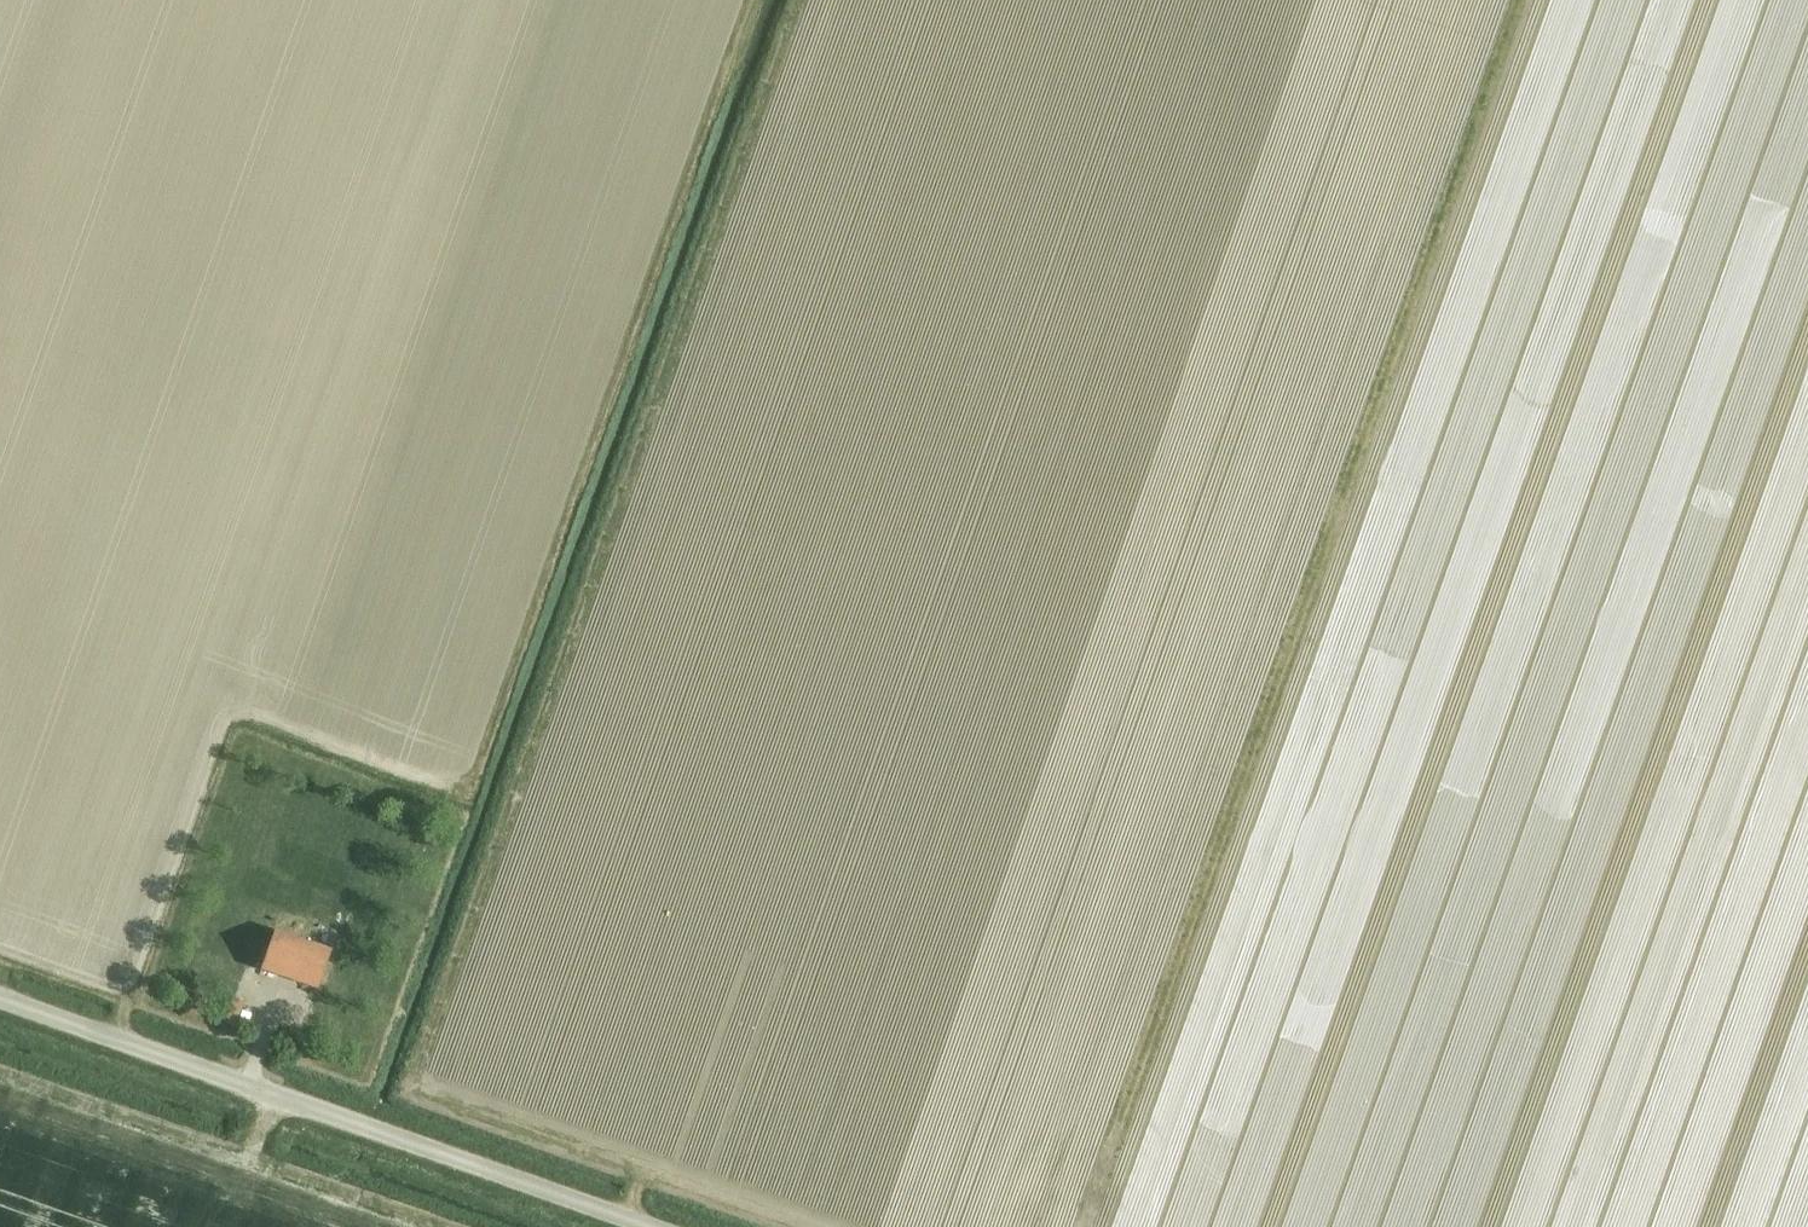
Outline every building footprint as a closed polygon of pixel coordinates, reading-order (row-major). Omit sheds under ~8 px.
[(274,930),(261,968),(318,988),(331,949),(274,930)]
